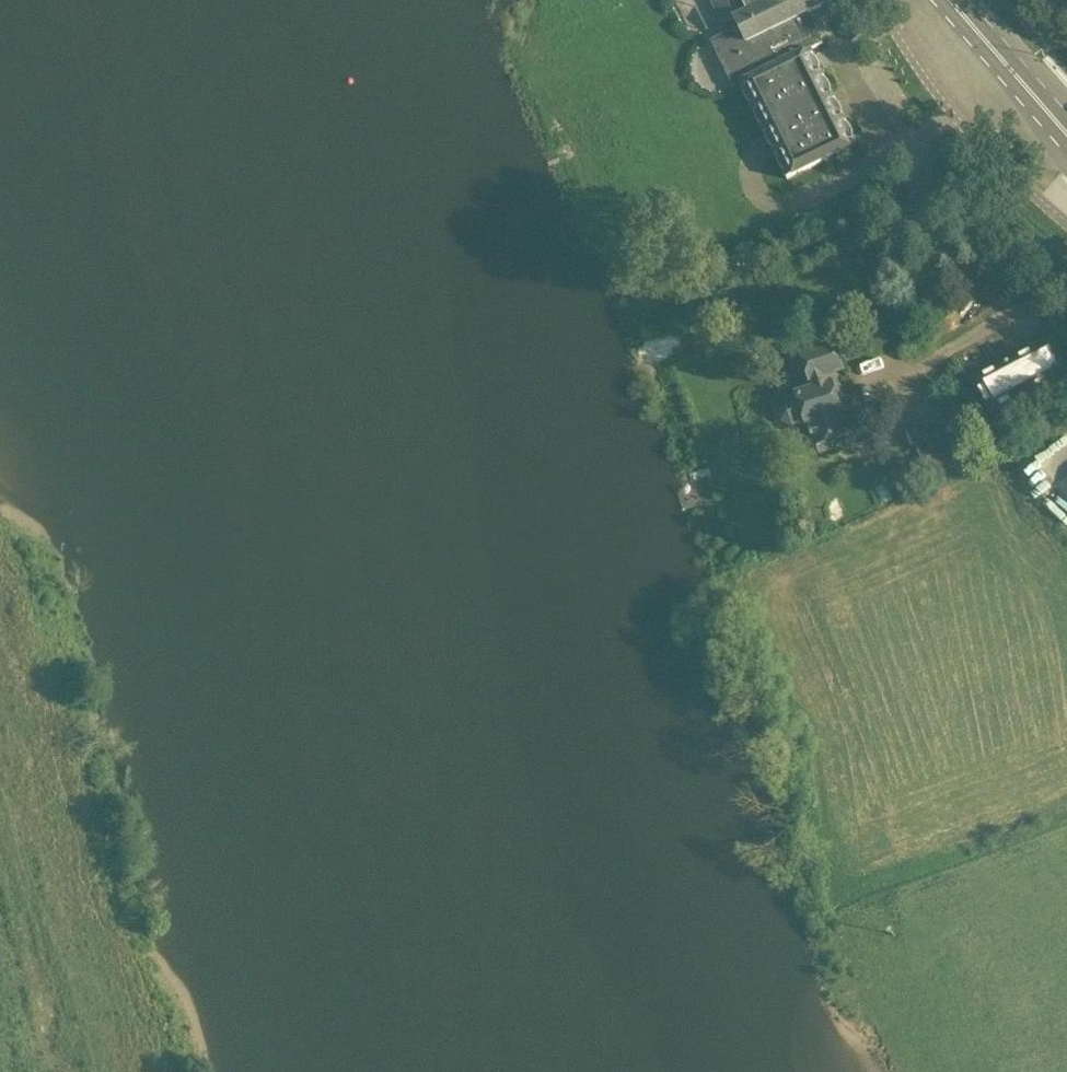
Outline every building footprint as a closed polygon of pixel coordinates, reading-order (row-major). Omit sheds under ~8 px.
[(839,155),(853,147),(806,52),(824,44),(809,13),(823,6),(828,16),(841,10),(836,0),(712,0),(728,33),(712,41),(735,88),(747,81),(794,177),(839,155)] [(835,346),(815,353),(802,357),(813,392),(784,401),(779,411),(782,422),(793,427),(807,422),(814,445),(846,435),(839,413),(842,413),(836,394),(844,392),(837,372),(843,370),(835,346)] [(976,381),(992,412),(1055,379),(1039,349),(976,381)] [(930,421),(908,431),(928,477),(969,460),(956,432),(939,439),(930,421)]
